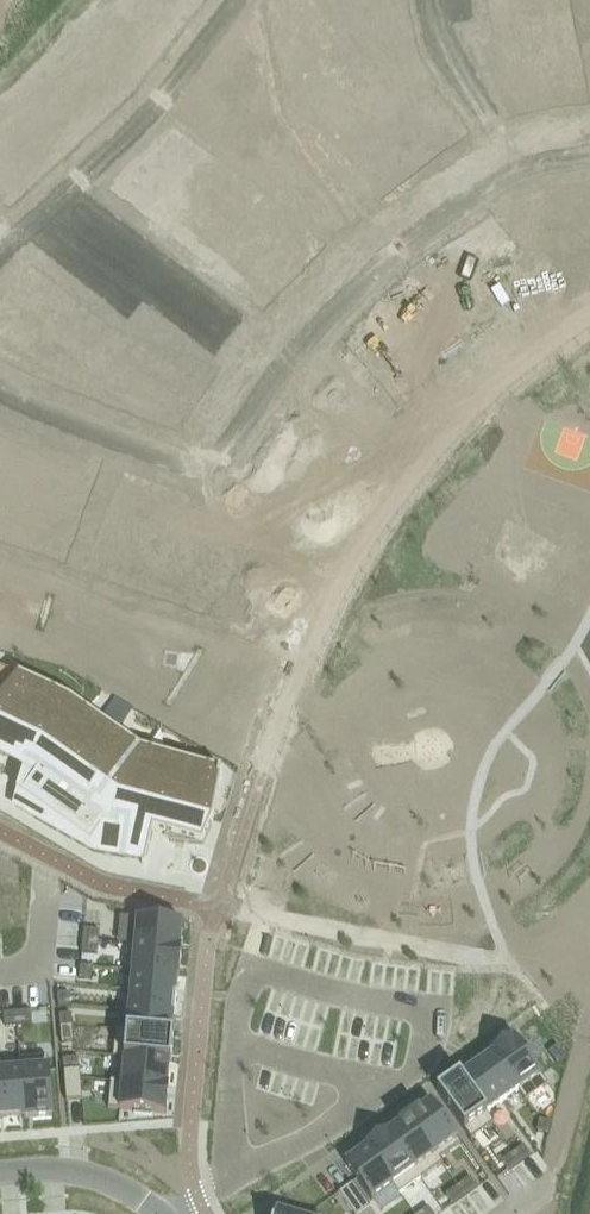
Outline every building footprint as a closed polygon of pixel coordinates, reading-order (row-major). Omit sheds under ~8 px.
[(135,10),(171,38),(186,19),(161,0),(143,0),(135,10)] [(186,19),(200,1),(198,0),(161,0),(186,19)] [(293,10),(338,1),(338,0),(291,0),(293,10)] [(513,15),(541,11),(539,0),(511,0),(513,15)] [(338,1),(293,10),(298,35),(343,26),(338,1)] [(419,2),(405,5),(406,14),(421,12),(419,2)] [(119,31),(100,52),(135,82),(154,61),(132,42),(142,30),(120,12),(110,23),(119,31)] [(421,12),(406,14),(408,24),(423,21),(421,12)] [(569,18),(523,25),(527,50),(573,43),(569,18)] [(343,26),(298,35),(302,60),(348,52),(343,26)] [(397,42),(383,45),(385,54),(399,52),(397,42)] [(573,43),(527,50),(531,74),(577,67),(573,43)] [(494,46),(480,49),(483,59),(497,55),(494,46)] [(73,65),(63,77),(84,95),(94,84),(116,104),(135,82),(100,52),(82,73),(73,65)] [(348,52),(302,60),(307,87),(353,78),(348,52)] [(497,55),(483,59),(485,68),(499,65),(497,55)] [(535,99),(524,101),(526,116),(554,112),(552,97),(581,93),(577,67),(531,74),(535,99)] [(408,73),(397,82),(402,90),(414,81),(408,73)] [(443,80),(431,88),(437,96),(448,88),(443,80)] [(359,88),(322,115),(338,137),(375,110),(359,88)] [(448,88),(437,96),(443,104),(454,95),(448,88)] [(43,109),(24,127),(56,161),(75,142),(55,121),(66,111),(47,90),(35,101),(43,109)] [(375,110),(338,137),(353,158),(390,130),(375,110)] [(477,126),(465,135),(471,142),(483,134),(477,126)] [(24,127),(6,144),(38,177),(56,161),(24,127)] [(390,130),(353,158),(369,179),(406,151),(390,130)] [(18,196),(38,177),(6,144),(0,150),(0,177),(18,196)] [(406,151),(369,179),(385,200),(422,173),(406,151)] [(30,764),(16,807),(94,852),(143,860),(142,864),(145,865),(154,832),(171,836),(172,842),(203,845),(213,824),(220,785),(218,784),(218,785),(136,762),(64,711),(0,681),(0,755),(30,764)] [(136,944),(135,945),(181,949),(181,948),(183,922),(138,918),(136,944)] [(85,929),(84,940),(99,942),(100,930),(85,929)] [(84,940),(82,952),(98,953),(99,942),(84,940)] [(130,943),(127,971),(133,972),(133,971),(178,975),(178,976),(180,976),(182,948),(181,948),(181,949),(135,945),(136,944),(130,943)] [(81,966),(80,978),(92,979),(93,967),(81,966)] [(133,972),(131,991),(177,995),(178,976),(178,975),(133,971),(133,972)] [(131,991),(129,1010),(175,1015),(177,995),(131,991)] [(70,993),(58,994),(59,1006),(71,1005),(70,993)] [(128,1030),(173,1034),(175,1015),(129,1010),(128,1030)] [(32,1011),(16,1012),(17,1024),(33,1023),(32,1011)] [(16,1012),(4,1013),(5,1025),(17,1024),(16,1012)] [(72,1014),(60,1015),(61,1027),(73,1026),(72,1014)] [(73,1026),(61,1027),(62,1042),(74,1041),(73,1026)] [(116,1029),(114,1056),(119,1057),(119,1056),(125,1056),(170,1061),(170,1062),(172,1062),(174,1034),(173,1034),(128,1030),(116,1029)] [(515,1037),(493,1053),(520,1091),(519,1091),(526,1101),(549,1084),(515,1037)] [(559,1045),(549,1052),(559,1064),(568,1058),(559,1045)] [(493,1054),(477,1065),(504,1102),(519,1091),(520,1091),(493,1053),(492,1053),(493,1054)] [(48,1056),(20,1059),(21,1070),(22,1070),(26,1115),(25,1115),(25,1118),(53,1116),(48,1056)] [(117,1081),(117,1082),(168,1087),(168,1086),(170,1062),(170,1061),(125,1056),(119,1056),(119,1057),(117,1081)] [(79,1058),(63,1059),(64,1071),(80,1070),(79,1058)] [(477,1065),(462,1076),(488,1113),(504,1102),(477,1065)] [(21,1070),(2,1072),(6,1117),(25,1115),(26,1115),(22,1070),(21,1070)] [(81,1070),(64,1071),(67,1102),(83,1100),(81,1070)] [(461,1075),(438,1092),(472,1139),(495,1123),(488,1113),(462,1076),(461,1075)] [(111,1080),(109,1108),(135,1111),(135,1114),(152,1116),(152,1112),(167,1114),(170,1086),(168,1086),(168,1087),(117,1082),(117,1081),(111,1080)] [(420,1110),(409,1117),(439,1160),(440,1159),(461,1144),(431,1102),(420,1110)] [(390,1132),(389,1133),(422,1179),(444,1163),(440,1159),(439,1160),(409,1117),(398,1125),(399,1126),(390,1132)] [(540,1119),(537,1131),(549,1134),(551,1126),(552,1122),(540,1119)] [(389,1131),(366,1147),(367,1148),(368,1148),(394,1185),(393,1185),(400,1195),(422,1179),(389,1133),(390,1132),(389,1131)] [(525,1145),(515,1152),(521,1162),(531,1155),(525,1145)] [(367,1148),(346,1163),(372,1200),(393,1185),(394,1185),(368,1148),(367,1148)] [(515,1152),(502,1161),(509,1171),(521,1162),(515,1152)] [(471,1177),(458,1186),(465,1196),(478,1187),(471,1177)] [(340,1193),(354,1213),(363,1213),(371,1208),(353,1184),(340,1193)] [(458,1186),(446,1195),(453,1205),(465,1196),(458,1186)]
